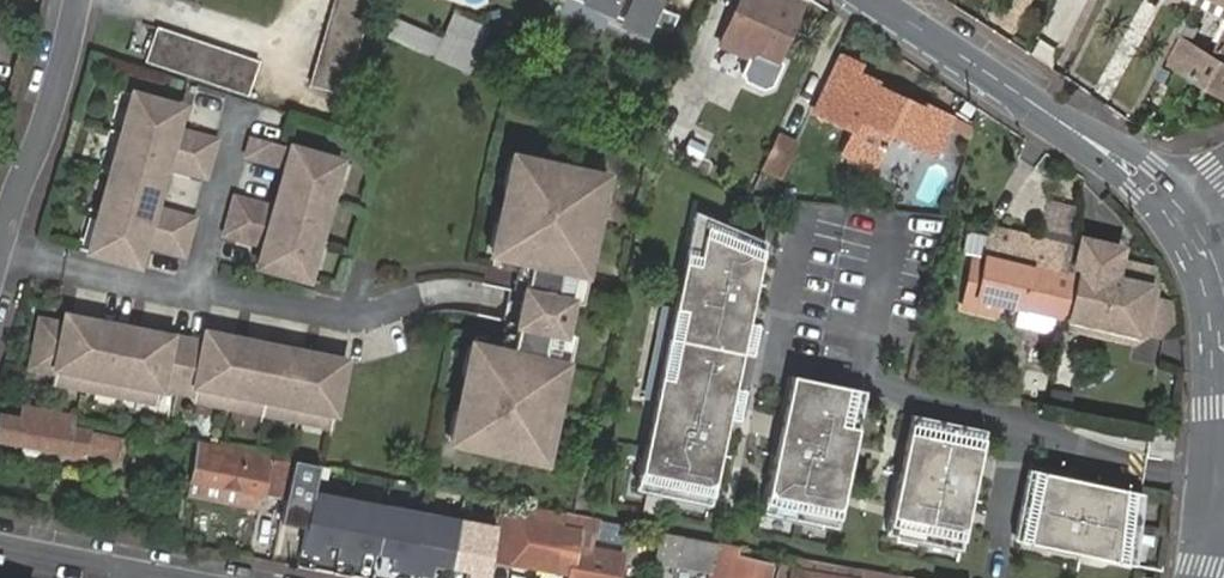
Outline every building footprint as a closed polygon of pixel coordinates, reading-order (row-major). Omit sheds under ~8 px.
[(309,82),(341,92),(368,0),(333,0),(309,82)] [(554,26),(572,35),(584,7),(626,26),(622,35),(643,44),(650,28),(666,35),(674,19),(658,11),(661,4),(652,0),(565,0),(554,26)] [(720,46),(747,58),(775,70),(801,13),(773,0),(741,0),(720,46)] [(790,0),(773,0),(801,13),(804,7),(790,0)] [(458,12),(450,29),(483,44),(491,26),(458,12)] [(143,59),(244,94),(254,63),(153,27),(143,59)] [(483,44),(450,29),(436,58),(470,72),(483,44)] [(1223,95),(1223,60),(1186,38),(1173,61),(1193,73),(1191,78),(1223,95)] [(775,70),(747,58),(744,66),(771,78),(775,70)] [(872,93),(875,88),(876,84),(858,74),(861,67),(840,58),(815,112),(852,131),(842,153),(871,167),(888,132),(933,153),(951,119),(921,106),(919,109),(896,97),(893,104),(872,93)] [(896,97),(875,88),(872,93),(893,104),(896,97)] [(154,209),(165,169),(204,179),(215,141),(175,130),(182,108),(128,93),(83,255),(138,269),(143,248),(182,258),(193,219),(154,209)] [(306,283),(341,160),(249,134),(242,158),(280,169),(269,208),(231,198),(221,236),(260,247),(254,268),(306,283)] [(776,144),(763,174),(782,181),(794,152),(776,144)] [(546,465),(572,336),(562,334),(569,301),(579,303),(606,173),(509,153),(487,255),(531,265),(513,350),(468,340),(446,445),(546,465)] [(1051,198),(1042,233),(1071,240),(1080,205),(1051,198)] [(726,416),(745,325),(762,242),(692,212),(634,490),(708,506),(726,416)] [(1056,318),(1065,320),(1082,252),(992,232),(985,261),(976,297),(997,303),(1020,309),(1056,318)] [(1122,262),(1124,252),(1085,243),(1082,252),(1122,262)] [(1082,252),(1065,320),(1135,338),(1148,268),(1122,262),(1082,252)] [(976,297),(985,261),(972,258),(960,309),(993,317),(997,303),(976,297)] [(1056,318),(1020,309),(1016,324),(1052,333),(1056,318)] [(344,360),(201,332),(199,343),(61,316),(59,324),(37,320),(27,370),(50,374),(50,369),(189,396),(191,388),(334,416),(344,360)] [(1044,371),(1052,336),(1034,332),(1027,367),(1044,371)] [(834,528),(863,392),(789,377),(761,513),(834,528)] [(73,417),(23,406),(19,421),(0,416),(0,442),(81,459),(86,436),(70,432),(73,417)] [(958,549),(982,430),(909,415),(885,534),(958,549)] [(260,495),(265,469),(243,465),(245,453),(196,442),(188,480),(260,495)] [(265,469),(268,458),(245,453),(243,465),(265,469)] [(283,499),(291,462),(268,458),(265,469),(260,495),(283,499)] [(311,496),(318,469),(291,462),(283,499),(278,524),(303,530),(311,496)] [(1132,565),(1140,493),(1026,469),(1011,540),(1132,565)] [(188,480),(184,503),(255,520),(260,495),(188,480)] [(340,546),(348,502),(311,496),(301,556),(320,559),(323,543),(340,546)] [(377,552),(384,508),(348,502),(338,562),(357,565),(359,549),(377,552)] [(411,575),(421,515),(384,508),(377,552),(394,555),(392,571),(411,575)] [(457,521),(421,515),(411,575),(429,577),(432,562),(450,565),(457,521)] [(493,527),(488,559),(534,570),(535,564),(556,569),(555,575),(570,577),(576,547),(579,534),(495,516),(493,527)] [(493,527),(457,521),(450,565),(467,568),(465,577),(485,577),(488,559),(493,527)] [(682,537),(659,532),(654,561),(677,565),(682,540),(682,537)] [(675,577),(765,577),(768,565),(733,558),(733,553),(682,540),(677,565),(675,577)] [(628,559),(576,547),(570,577),(624,577),(628,559)] [(781,553),(776,577),(907,577),(781,553)] [(534,570),(555,575),(556,569),(535,564),(534,570)]
